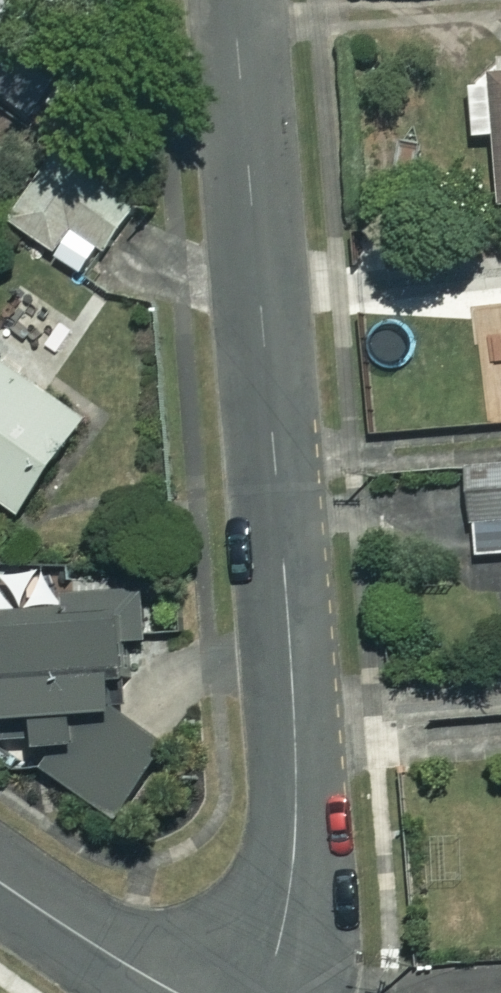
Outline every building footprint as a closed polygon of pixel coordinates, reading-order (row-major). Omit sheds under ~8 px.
[(469,75),(471,136),(495,135),(497,200),(500,199),(500,74),(469,75)] [(10,226),(56,256),(74,228),(106,249),(139,199),(61,148),(10,226)] [(479,352),(487,422),(500,421),(500,349),(479,352)] [(0,357),(0,502),(16,513),(84,415),(0,357)] [(467,459),(474,559),(500,557),(500,457),(467,459)] [(129,722),(123,642),(156,639),(151,581),(0,593),(0,740),(115,822),(168,750),(129,722)]
